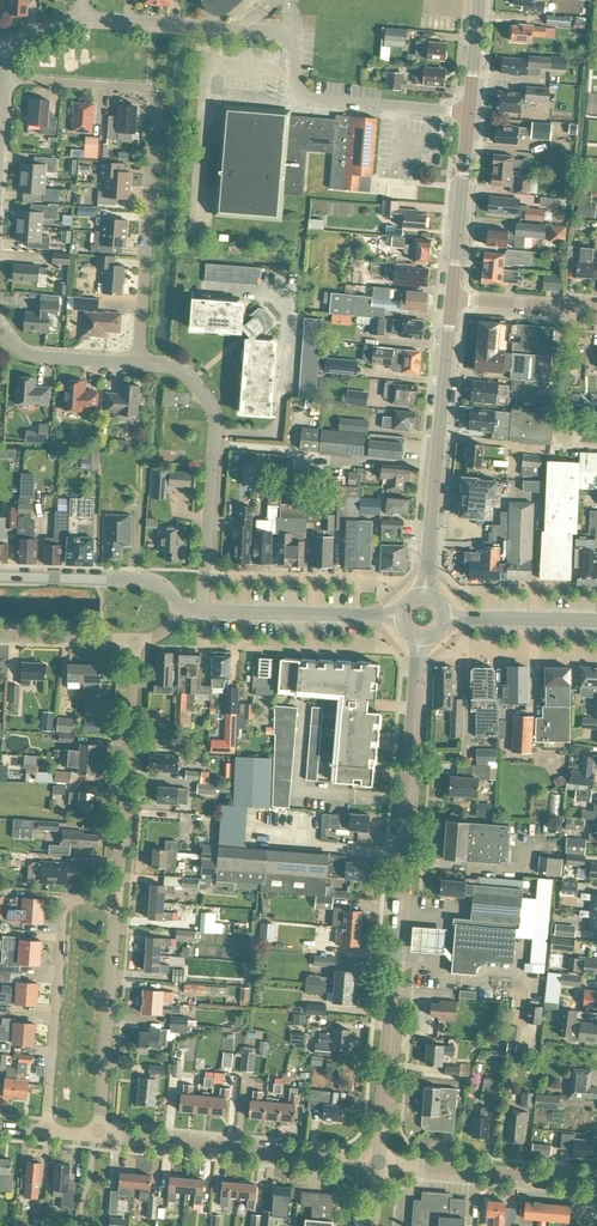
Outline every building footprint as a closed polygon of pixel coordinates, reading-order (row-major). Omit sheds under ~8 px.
[(27,16),(28,0),(10,0),(9,15),(27,16)] [(236,9),(237,0),(219,0),(219,8),(236,9)] [(236,9),(254,11),(254,0),(237,0),(236,9)] [(271,12),(272,0),(254,0),(254,11),(271,12)] [(271,12),(289,13),(289,0),(272,0),(271,12)] [(514,5),(522,6),(521,11),(545,13),(546,0),(514,0),(514,5)] [(546,24),(561,25),(561,18),(547,17),(546,24)] [(532,36),(545,37),(546,27),(533,26),(520,25),(520,27),(512,26),(511,41),(532,43),(532,36)] [(383,28),(382,43),(384,43),(384,46),(406,48),(407,30),(383,28)] [(427,58),(427,59),(445,60),(445,59),(447,58),(447,53),(446,52),(447,43),(428,42),(428,43),(419,42),(417,57),(427,58)] [(528,67),(549,69),(550,58),(529,56),(528,60),(502,57),(501,73),(510,74),(510,75),(521,76),(521,75),(527,75),(528,67)] [(434,84),(444,85),(445,70),(435,69),(435,68),(425,67),(417,67),(415,83),(424,84),(423,84),(433,85),(434,84)] [(402,74),(388,73),(386,89),(401,90),(402,74)] [(525,101),(549,103),(550,89),(526,87),(525,95),(522,94),(499,92),(497,111),(521,113),(521,104),(525,105),(525,101)] [(49,118),(50,101),(30,99),(28,115),(25,118),(28,122),(28,125),(41,126),(40,134),(56,135),(57,118),(49,118)] [(73,121),(72,131),(85,132),(85,131),(91,132),(92,115),(93,115),(94,104),(82,103),(82,104),(75,104),(74,121),(73,121)] [(137,107),(119,106),(118,121),(108,120),(107,139),(118,140),(119,132),(135,134),(137,107)] [(222,145),(212,144),(208,186),(218,186),(216,214),(280,219),(282,195),(303,196),(307,151),(333,153),(335,138),(336,124),(336,120),(336,119),(288,116),(289,112),(225,107),(222,145)] [(377,118),(336,115),(336,119),(336,120),(336,124),(335,138),(333,153),(330,189),(371,192),(377,118)] [(495,142),(517,144),(518,135),(532,136),(531,138),(551,140),(552,125),(533,123),(532,128),(511,126),(511,125),(504,124),(504,128),(496,128),(495,142)] [(569,124),(568,135),(577,135),(577,125),(569,124)] [(85,158),(98,159),(99,138),(86,137),(85,151),(81,151),(81,158),(85,158)] [(100,159),(107,160),(108,144),(101,144),(100,159)] [(492,170),(512,171),(512,167),(522,168),(523,160),(513,159),(513,156),(493,154),(492,170)] [(34,164),(22,163),(21,178),(45,180),(45,172),(55,173),(56,159),(35,157),(34,164)] [(557,174),(571,176),(573,159),(558,158),(557,174)] [(101,162),(100,176),(106,177),(106,184),(130,186),(131,173),(126,172),(126,164),(101,162)] [(512,171),(492,170),(491,185),(511,187),(510,193),(529,195),(530,177),(512,176),(512,171)] [(45,180),(21,178),(20,192),(24,193),(24,202),(35,203),(35,201),(59,202),(60,190),(44,189),(45,180)] [(99,191),(98,204),(116,205),(116,198),(129,199),(130,186),(106,184),(105,191),(99,191)] [(540,204),(558,204),(558,196),(540,196),(540,204)] [(524,219),(543,221),(544,210),(529,209),(529,206),(519,205),(519,200),(489,197),(488,212),(518,215),(525,215),(524,219)] [(403,227),(426,229),(427,215),(420,214),(420,211),(399,209),(400,202),(384,200),(383,216),(404,218),(403,227)] [(578,216),(590,217),(591,203),(579,201),(578,216)] [(18,211),(17,226),(41,227),(42,219),(58,220),(59,205),(50,204),(49,206),(31,205),(31,212),(18,211)] [(78,207),(78,216),(95,217),(95,208),(78,207)] [(127,220),(97,218),(96,224),(103,224),(102,232),(126,234),(127,220)] [(308,219),(308,228),(324,229),(324,220),(308,219)] [(515,232),(508,232),(508,231),(488,229),(486,245),(507,247),(507,239),(514,239),(514,248),(524,249),(525,236),(545,238),(546,226),(516,223),(515,232)] [(41,227),(17,226),(16,240),(29,241),(28,248),(49,250),(50,237),(41,236),(41,227)] [(549,241),(564,243),(566,228),(551,226),(549,241)] [(385,234),(402,236),(403,230),(395,229),(396,228),(386,227),(385,234)] [(62,230),(61,242),(71,243),(72,231),(62,230)] [(126,234),(102,232),(96,231),(95,244),(92,244),(91,251),(112,253),(113,246),(125,247),(126,234)] [(430,254),(431,240),(415,239),(414,245),(404,244),(405,238),(392,236),(391,248),(404,249),(404,254),(413,255),(413,261),(428,262),(429,254),(430,254)] [(568,246),(567,263),(577,264),(576,277),(576,279),(584,280),(584,277),(593,278),(595,248),(587,248),(579,247),(568,246)] [(484,252),(483,268),(503,269),(503,265),(513,266),(513,264),(530,266),(532,252),(507,250),(504,254),(484,252)] [(70,254),(53,253),(53,264),(70,265),(70,254)] [(124,278),(125,267),(115,266),(115,257),(97,256),(96,267),(104,268),(103,283),(104,283),(103,293),(115,294),(115,293),(122,294),(123,278),(124,278)] [(206,264),(205,282),(258,286),(259,268),(206,264)] [(38,282),(39,275),(47,275),(47,268),(39,268),(39,267),(14,265),(13,281),(38,282)] [(429,269),(394,266),(393,284),(427,287),(429,269)] [(503,269),(483,268),(482,283),(502,285),(502,282),(517,283),(518,271),(503,270),(503,269)] [(543,291),(562,292),(563,275),(544,274),(543,291)] [(58,284),(58,294),(67,295),(68,285),(58,284)] [(371,317),(384,318),(385,310),(405,312),(407,311),(407,308),(414,309),(414,311),(427,310),(427,304),(425,304),(425,301),(428,301),(427,294),(426,294),(426,293),(373,289),(372,297),(331,293),(329,313),(371,317)] [(37,313),(26,313),(24,331),(48,332),(50,315),(58,315),(60,296),(41,295),(40,309),(37,311),(37,313)] [(100,299),(75,297),(74,307),(87,308),(86,313),(85,322),(87,324),(88,324),(87,330),(81,329),(81,339),(90,339),(90,336),(103,337),(104,329),(110,329),(110,332),(120,333),(122,314),(104,312),(104,314),(95,313),(95,309),(99,309),(100,299)] [(218,301),(218,304),(208,303),(208,301),(193,300),(191,326),(206,327),(205,330),(216,331),(217,328),(230,329),(230,332),(241,333),(241,330),(244,330),(250,337),(249,340),(247,340),(246,351),(249,351),(248,364),(245,364),(244,375),(247,375),(246,389),(243,388),(242,399),(245,400),(244,414),(271,416),(272,401),(269,401),(270,391),(273,392),(274,377),(271,376),(272,367),(274,367),(275,352),(273,352),(274,342),(265,341),(266,332),(274,326),(274,319),(265,309),(258,308),(251,315),(242,314),(243,306),(232,305),(233,303),(218,301)] [(386,319),(384,318),(371,317),(370,322),(369,334),(384,335),(386,319)] [(322,319),(304,318),(303,338),(298,398),(316,399),(322,319)] [(393,319),(392,333),(402,334),(402,338),(409,339),(409,337),(422,339),(424,321),(410,320),(408,319),(408,320),(404,319),(404,320),(393,319)] [(479,321),(475,369),(503,372),(503,370),(511,371),(510,379),(512,379),(543,381),(549,382),(554,327),(479,321)] [(365,344),(364,361),(372,362),(372,363),(389,365),(390,365),(390,366),(392,367),(392,368),(397,368),(397,372),(418,374),(421,352),(374,347),(375,345),(365,344)] [(326,358),(325,372),(347,374),(349,361),(326,358)] [(36,379),(17,377),(15,403),(34,405),(34,404),(49,405),(50,388),(35,387),(36,379)] [(512,379),(511,391),(542,393),(543,381),(512,379)] [(82,411),(83,408),(97,409),(98,393),(84,392),(84,382),(67,381),(65,409),(82,411)] [(472,399),(471,401),(496,404),(497,396),(508,397),(509,386),(498,385),(498,383),(473,381),(472,393),(471,394),(471,398),(472,399)] [(385,384),(384,394),(384,398),(391,399),(390,403),(415,406),(416,397),(417,387),(385,384)] [(122,385),(121,394),(106,393),(105,412),(119,413),(119,414),(138,416),(139,405),(141,404),(142,398),(139,397),(140,386),(122,385)] [(346,404),(367,406),(368,392),(347,390),(346,404)] [(512,413),(495,411),(483,410),(483,411),(471,410),(470,410),(469,417),(470,417),(469,429),(481,430),(481,431),(493,432),(493,433),(503,434),(503,433),(504,433),(504,430),(510,430),(509,440),(551,445),(555,415),(521,412),(522,410),(512,409),(512,413)] [(384,417),(383,428),(393,429),(410,431),(410,423),(414,423),(415,412),(395,411),(394,418),(384,417)] [(338,431),(368,434),(369,421),(340,418),(338,431)] [(49,442),(50,424),(40,424),(39,442),(49,442)] [(368,434),(338,431),(303,428),(300,449),(320,451),(320,453),(353,457),(353,454),(401,459),(403,438),(368,434)] [(117,446),(130,447),(130,439),(118,438),(117,446)] [(481,467),(489,468),(489,461),(482,460),(483,445),(466,443),(466,450),(465,456),(467,456),(466,466),(481,468),(481,467)] [(85,451),(84,463),(101,464),(101,451),(85,451)] [(578,499),(592,499),(592,489),(596,489),(596,453),(580,452),(580,462),(579,462),(578,499)] [(523,455),(521,475),(547,478),(547,461),(541,461),(542,457),(523,455)] [(285,485),(309,486),(309,472),(289,472),(290,458),(286,458),(285,472),(286,472),(285,485)] [(578,499),(579,462),(547,461),(547,478),(545,531),(542,531),(541,552),(539,578),(571,579),(571,548),(576,548),(576,533),(578,499)] [(404,480),(408,481),(409,467),(378,464),(378,470),(382,470),(381,478),(388,479),(387,489),(403,490),(404,480)] [(170,471),(169,487),(190,488),(192,473),(170,471)] [(341,484),(355,485),(356,472),(342,471),(341,484)] [(20,496),(34,497),(35,473),(22,472),(20,496)] [(316,489),(336,490),(337,477),(317,476),(316,489)] [(497,481),(477,480),(477,479),(463,478),(460,516),(484,518),(484,508),(487,509),(488,504),(493,505),(493,498),(495,498),(497,481)] [(545,492),(546,482),(523,481),(523,491),(545,492)] [(338,491),(338,497),(337,529),(346,529),(346,542),(343,544),(342,552),(343,553),(345,554),(345,568),(358,568),(359,520),(358,520),(359,513),(360,513),(360,498),(361,487),(356,487),(356,486),(337,485),(337,490),(338,491)] [(381,514),(382,499),(377,499),(377,492),(368,492),(368,487),(361,487),(360,498),(360,513),(381,514)] [(276,533),(277,518),(277,509),(281,494),(269,493),(268,508),(267,532),(255,532),(253,563),(270,563),(272,533),(276,533)] [(384,512),(407,515),(408,498),(388,496),(387,503),(385,503),(384,512)] [(69,537),(68,539),(67,563),(90,564),(90,560),(93,560),(95,498),(70,498),(70,512),(69,537)] [(530,580),(533,503),(509,502),(509,512),(501,511),(500,525),(490,524),(489,547),(483,547),(483,553),(465,552),(464,575),(470,575),(470,577),(530,580)] [(18,539),(19,539),(18,563),(36,563),(37,539),(34,539),(35,520),(31,520),(32,504),(19,503),(18,513),(19,513),(19,520),(18,539)] [(280,504),(280,518),(307,519),(307,527),(313,527),(312,535),(312,539),(311,566),(320,566),(320,570),(329,567),(332,567),(333,530),(334,530),(335,515),(326,515),(327,506),(314,505),(280,504)] [(8,562),(8,544),(8,535),(6,535),(6,528),(17,529),(18,507),(6,507),(6,518),(0,517),(0,562),(8,562)] [(250,563),(251,541),(250,541),(251,533),(252,507),(239,507),(239,524),(234,524),(233,547),(235,547),(234,562),(250,563)] [(575,567),(580,567),(580,577),(580,579),(577,579),(577,586),(596,586),(596,510),(589,510),(589,533),(576,533),(576,548),(575,567)] [(46,538),(45,544),(44,544),(44,563),(62,564),(63,545),(62,545),(62,539),(68,539),(69,537),(70,512),(56,511),(54,538),(46,538)] [(132,516),(104,515),(103,539),(104,539),(104,558),(121,558),(122,545),(131,546),(132,516)] [(277,518),(276,533),(279,533),(278,563),(291,564),(293,564),(293,566),(303,566),(305,533),(307,533),(307,527),(307,519),(280,518),(277,518)] [(374,551),(374,542),(371,541),(372,521),(359,520),(358,568),(370,569),(371,553),(374,551)] [(382,520),(381,545),(382,545),(381,569),(401,570),(405,566),(405,560),(406,546),(403,546),(404,521),(382,520)] [(183,558),(184,526),(160,526),(159,537),(158,538),(158,542),(159,544),(159,551),(166,551),(165,561),(176,561),(177,558),(183,558)] [(157,653),(156,685),(173,686),(174,653),(157,653)] [(201,685),(202,668),(199,668),(200,655),(180,654),(180,667),(178,693),(177,693),(175,725),(190,725),(191,711),(194,711),(194,694),(201,694),(210,694),(211,686),(201,685)] [(213,656),(212,678),(212,687),(224,688),(224,687),(226,687),(226,688),(225,713),(235,714),(237,714),(238,704),(238,688),(229,688),(229,678),(230,678),(231,656),(213,656)] [(273,659),(257,658),(257,667),(254,666),(254,676),(257,676),(257,687),(272,687),(272,677),(273,677),(273,659)] [(299,660),(281,659),(278,689),(350,695),(348,710),(341,709),(335,782),(361,784),(361,785),(372,786),(374,768),(375,768),(376,750),(377,750),(378,732),(379,732),(381,712),(367,711),(368,699),(375,700),(376,689),(377,689),(377,686),(378,681),(374,681),(374,674),(378,674),(378,670),(379,670),(379,664),(352,662),(334,661),(334,662),(316,660),(316,661),(299,660)] [(22,663),(22,679),(21,685),(31,685),(31,679),(45,680),(45,674),(48,674),(50,673),(50,668),(49,666),(46,665),(46,664),(22,663)] [(84,696),(85,665),(69,664),(68,681),(80,681),(80,689),(77,689),(76,696),(84,696)] [(99,682),(100,682),(101,665),(85,665),(84,696),(92,696),(92,689),(99,689),(99,682)] [(476,708),(476,710),(476,737),(498,737),(500,684),(495,684),(495,670),(492,667),(491,667),(491,666),(475,666),(475,667),(474,667),(471,670),(471,697),(471,708),(476,708)] [(453,667),(436,667),(436,677),(434,678),(433,709),(451,709),(451,723),(451,738),(461,738),(461,723),(462,723),(462,700),(452,699),(453,667)] [(528,667),(508,667),(508,681),(501,681),(501,704),(528,704),(528,667)] [(570,667),(545,667),(545,706),(542,706),(542,717),(533,717),(532,746),(543,746),(543,741),(570,741),(570,667)] [(581,668),(581,669),(582,669),(580,687),(581,687),(581,694),(583,696),(596,697),(596,718),(596,669),(581,668)] [(9,703),(19,704),(20,686),(10,685),(9,703)] [(238,714),(237,728),(247,729),(247,719),(253,719),(254,705),(244,705),(244,714),(238,714)] [(274,734),(275,735),(295,736),(298,707),(275,705),(274,734)] [(312,707),(311,725),(321,726),(323,708),(312,707)] [(210,752),(234,753),(234,745),(235,714),(225,713),(224,739),(211,739),(210,752)] [(512,752),(531,753),(532,746),(533,717),(514,716),(512,752)] [(58,717),(57,732),(75,733),(76,718),(58,717)] [(43,718),(42,730),(52,731),(53,719),(43,718)] [(596,730),(596,719),(582,718),(582,729),(596,730)] [(85,720),(84,732),(98,733),(98,720),(85,720)] [(321,726),(311,725),(309,743),(320,744),(321,726)] [(59,742),(74,743),(75,734),(59,733),(59,742)] [(175,737),(174,751),(191,752),(192,739),(175,737)] [(320,744),(309,743),(308,761),(318,762),(320,744)] [(65,750),(64,758),(97,760),(98,745),(81,744),(80,751),(65,750)] [(476,749),(476,764),(497,766),(497,762),(495,762),(496,749),(476,749)] [(162,771),(178,773),(179,756),(154,754),(154,757),(150,757),(149,767),(163,768),(162,771)] [(25,755),(24,767),(37,768),(38,756),(25,755)] [(593,755),(593,757),(582,756),(581,772),(571,771),(569,783),(593,785),(595,774),(592,773),(593,768),(596,768),(596,755),(593,755)] [(234,806),(248,806),(270,807),(272,758),(236,756),(234,806)] [(97,760),(64,758),(64,765),(73,766),(73,773),(95,775),(97,760)] [(318,762),(308,761),(306,780),(317,781),(318,762)] [(226,777),(233,778),(234,763),(227,762),(226,777)] [(476,765),(473,765),(472,778),(450,776),(449,787),(448,787),(448,793),(449,793),(449,795),(453,795),(452,801),(461,802),(462,796),(477,797),(479,779),(495,780),(497,766),(476,764),(476,765)] [(34,782),(49,783),(55,783),(55,782),(71,783),(72,772),(56,771),(56,773),(36,772),(36,779),(34,779),(34,782)] [(186,771),(185,780),(201,782),(202,772),(186,771)] [(557,787),(566,783),(563,775),(553,779),(557,787)] [(214,793),(234,794),(235,786),(198,783),(197,794),(214,795),(214,793)] [(187,805),(188,800),(189,789),(178,788),(158,786),(157,802),(187,805)] [(575,801),(591,802),(592,791),(576,789),(575,801)] [(79,810),(93,811),(94,793),(81,792),(80,793),(70,792),(69,803),(80,804),(79,810)] [(553,793),(552,809),(562,810),(563,793),(553,793)] [(222,805),(219,846),(217,880),(262,883),(261,891),(298,894),(334,897),(347,898),(348,892),(336,891),(333,887),(326,886),(327,877),(328,860),(329,854),(245,848),(248,806),(234,806),(222,805)] [(477,807),(476,817),(492,818),(493,808),(477,807)] [(323,814),(322,827),(321,841),(337,842),(337,840),(330,839),(325,835),(326,828),(349,830),(359,830),(358,832),(368,833),(368,831),(370,815),(350,813),(350,816),(323,814)] [(36,829),(36,830),(59,832),(60,822),(21,819),(21,828),(36,829)] [(567,819),(565,829),(584,831),(585,821),(567,819)] [(507,862),(510,826),(470,823),(470,822),(447,821),(444,851),(444,855),(444,858),(467,860),(467,859),(507,862)] [(49,845),(49,854),(70,855),(70,846),(75,846),(88,847),(88,845),(98,846),(99,835),(84,834),(84,831),(76,831),(62,830),(61,845),(49,845)] [(590,833),(589,840),(596,841),(596,834),(590,833)] [(565,854),(585,855),(586,839),(567,838),(565,854)] [(166,840),(165,850),(154,849),(153,867),(166,868),(166,871),(176,872),(177,860),(192,861),(192,858),(202,859),(201,874),(202,874),(202,879),(211,880),(217,880),(219,846),(203,845),(202,853),(177,851),(178,841),(166,840)] [(10,863),(31,864),(32,852),(11,851),(10,863)] [(566,865),(584,866),(585,857),(567,855),(566,865)] [(538,873),(558,875),(560,876),(562,859),(540,857),(538,873)] [(346,861),(328,860),(327,877),(364,879),(366,863),(346,861)] [(67,863),(59,862),(39,861),(38,883),(67,885),(68,878),(73,879),(73,876),(82,877),(83,866),(67,865),(67,863)] [(591,869),(586,869),(585,877),(596,878),(596,864),(591,863),(591,869)] [(211,880),(202,879),(183,877),(182,888),(207,890),(207,887),(211,887),(211,880)] [(520,924),(523,881),(478,877),(478,879),(466,878),(465,882),(441,880),(440,894),(464,896),(465,893),(466,893),(466,899),(473,900),(471,924),(455,923),(451,972),(476,974),(477,968),(486,961),(514,963),(516,929),(517,923),(520,924)] [(552,879),(538,878),(530,964),(525,964),(524,972),(543,973),(552,879)] [(564,884),(563,894),(577,895),(578,886),(564,884)] [(151,885),(150,901),(164,902),(165,893),(175,893),(175,886),(151,885)] [(596,913),(596,895),(593,895),(593,894),(581,893),(581,899),(592,900),(591,911),(591,912),(596,913)] [(334,897),(298,894),(298,900),(315,902),(315,908),(333,910),(334,897)] [(43,911),(44,899),(16,897),(15,904),(9,903),(8,908),(43,911)] [(150,901),(149,918),(173,920),(173,913),(163,912),(164,902),(150,901)] [(362,911),(346,910),(346,908),(334,907),(333,926),(343,927),(361,928),(362,911)] [(8,908),(7,920),(42,923),(43,911),(8,908)] [(591,911),(580,910),(580,916),(591,917),(590,929),(596,930),(596,913),(591,912),(591,911)] [(201,913),(200,932),(222,933),(222,923),(214,923),(214,913),(201,913)] [(259,950),(272,951),(274,923),(261,922),(259,950)] [(555,924),(554,936),(575,938),(576,926),(555,924)] [(361,928),(343,927),(343,933),(337,933),(336,943),(359,945),(361,928)] [(446,931),(412,929),(410,951),(445,953),(446,931)] [(177,930),(176,941),(200,942),(201,932),(196,932),(196,931),(193,931),(189,931),(177,930)] [(3,936),(2,950),(20,951),(40,953),(41,941),(22,940),(22,937),(3,936)] [(315,953),(329,953),(329,936),(315,936),(315,953)] [(146,954),(160,955),(161,945),(171,946),(171,939),(148,937),(146,954)] [(552,938),(550,949),(574,952),(575,940),(552,938)] [(590,949),(590,940),(578,940),(577,949),(590,949)] [(182,955),(194,956),(194,946),(189,945),(189,948),(182,947),(182,955)] [(8,951),(7,964),(0,963),(0,971),(20,973),(20,963),(39,964),(40,953),(20,951),(2,950),(2,951),(8,951)] [(160,955),(146,954),(145,971),(169,972),(169,965),(159,965),(160,955)] [(314,956),(314,966),(335,968),(336,958),(314,956)] [(585,957),(579,956),(579,958),(569,957),(567,970),(578,971),(595,973),(595,971),(596,971),(596,961),(596,960),(596,958),(585,957)] [(173,981),(185,982),(185,969),(174,968),(173,981)] [(307,977),(306,984),(354,988),(355,972),(335,970),(334,978),(321,976),(320,975),(310,974),(307,977)] [(0,971),(0,982),(10,982),(11,982),(18,982),(21,982),(21,974),(20,974),(20,973),(0,971)] [(560,985),(580,987),(581,975),(561,973),(560,985)] [(18,982),(17,988),(11,987),(11,985),(3,985),(2,992),(37,994),(38,983),(21,982),(18,982)] [(185,984),(184,993),(205,994),(205,993),(220,994),(220,987),(205,986),(205,985),(185,984)] [(306,984),(305,993),(323,995),(323,992),(327,992),(327,991),(333,992),(332,1002),(352,1004),(354,988),(306,984)] [(248,1006),(249,988),(241,987),(240,1005),(248,1006)] [(144,990),(143,1001),(173,1003),(172,1003),(173,992),(144,990)] [(596,1008),(596,991),(585,990),(583,1006),(596,1008)] [(37,994),(2,992),(0,991),(0,1003),(17,1004),(17,1003),(36,1005),(37,994)] [(460,991),(459,998),(475,999),(476,992),(460,991)] [(575,1000),(574,1010),(577,1010),(582,1011),(583,1001),(575,1000)] [(173,1003),(143,1001),(142,1012),(162,1014),(162,1012),(172,1013),(173,1003)] [(431,1003),(430,1016),(438,1016),(438,1019),(456,1020),(457,1002),(439,1001),(439,1003),(431,1003)] [(306,1014),(326,1015),(327,1005),(307,1004),(306,1014)] [(525,1023),(541,1024),(543,1007),(527,1005),(525,1023)] [(580,1022),(579,1022),(576,1019),(577,1010),(574,1010),(562,1009),(559,1036),(569,1037),(569,1040),(591,1042),(593,1041),(596,1042),(596,1024),(580,1022)] [(294,1014),(293,1024),(305,1025),(306,1015),(294,1014)] [(171,1016),(171,1024),(188,1025),(188,1017),(171,1016)] [(16,1018),(3,1017),(2,1024),(0,1024),(0,1032),(14,1033),(34,1034),(35,1024),(16,1022),(16,1018)] [(188,1025),(171,1024),(170,1032),(187,1033),(188,1025)] [(166,1046),(167,1029),(149,1028),(149,1032),(141,1031),(140,1046),(159,1047),(159,1046),(166,1046)] [(330,1054),(330,1045),(334,1046),(334,1048),(349,1049),(349,1048),(351,1047),(351,1042),(349,1041),(350,1030),(335,1028),(335,1035),(319,1033),(318,1044),(314,1044),(313,1053),(330,1054)] [(289,1046),(305,1047),(306,1032),(291,1030),(289,1046)] [(14,1040),(13,1043),(34,1045),(34,1034),(14,1033),(0,1032),(0,1039),(14,1040)] [(259,1052),(267,1053),(268,1043),(260,1042),(259,1052)] [(508,1042),(506,1051),(516,1053),(517,1044),(508,1042)] [(9,1053),(10,1044),(0,1044),(0,1052),(9,1053)] [(442,1054),(454,1055),(455,1047),(443,1046),(443,1045),(428,1044),(426,1064),(441,1065),(442,1054)] [(252,1048),(243,1047),(240,1071),(251,1072),(253,1052),(252,1052),(252,1048)] [(18,1066),(18,1068),(6,1067),(7,1054),(0,1053),(0,1069),(7,1070),(6,1077),(4,1097),(15,1098),(18,1069),(18,1066)] [(222,1068),(231,1069),(233,1054),(224,1053),(222,1068)] [(31,1065),(32,1055),(19,1054),(18,1066),(18,1069),(15,1098),(27,1099),(28,1079),(26,1079),(27,1064),(31,1065)] [(312,1057),(312,1066),(322,1067),(323,1057),(312,1057)] [(172,1076),(180,1077),(182,1060),(174,1059),(172,1076)] [(336,1061),(326,1063),(327,1070),(337,1068),(336,1061)] [(444,1075),(469,1077),(470,1065),(460,1064),(460,1067),(445,1065),(444,1075)] [(150,1073),(150,1078),(140,1078),(137,1104),(154,1105),(157,1079),(155,1079),(156,1073),(165,1074),(165,1066),(150,1065),(149,1073),(150,1073)] [(583,1100),(584,1097),(596,1098),(596,1094),(596,1088),(591,1087),(592,1069),(572,1067),(571,1083),(570,1083),(568,1099),(583,1100)] [(212,1087),(213,1078),(204,1077),(204,1087),(212,1087)] [(484,1077),(482,1102),(497,1103),(499,1078),(484,1077)] [(348,1090),(349,1082),(339,1081),(338,1090),(348,1090)] [(299,1082),(299,1090),(307,1091),(307,1083),(299,1082)] [(195,1112),(196,1095),(192,1094),(193,1085),(184,1084),(183,1093),(181,1093),(180,1110),(195,1112)] [(274,1084),(273,1093),(281,1094),(282,1085),(274,1084)] [(425,1086),(423,1101),(422,1115),(433,1115),(432,1130),(454,1132),(457,1089),(425,1086)] [(212,1096),(210,1113),(225,1114),(227,1098),(229,1098),(230,1089),(221,1088),(220,1097),(212,1096)] [(289,1103),(281,1102),(279,1119),(295,1121),(296,1104),(298,1104),(299,1095),(297,1095),(298,1089),(290,1088),(289,1103)] [(324,1104),(323,1119),(325,1119),(325,1122),(331,1122),(332,1120),(343,1121),(344,1106),(337,1105),(338,1092),(309,1089),(308,1102),(324,1104)] [(264,1118),(266,1101),(262,1101),(263,1092),(254,1091),(253,1100),(251,1100),(249,1117),(264,1118)] [(203,1095),(196,1095),(195,1112),(210,1113),(212,1096),(209,1096),(209,1092),(204,1092),(203,1095)] [(521,1106),(533,1107),(534,1093),(522,1093),(521,1106)] [(536,1094),(535,1107),(559,1110),(560,1096),(536,1094)] [(279,1119),(281,1102),(278,1102),(278,1099),(273,1098),(273,1102),(266,1101),(264,1118),(279,1119)] [(489,1117),(488,1117),(488,1108),(481,1107),(480,1117),(473,1116),(472,1128),(473,1128),(473,1136),(474,1136),(473,1137),(478,1138),(478,1137),(487,1138),(489,1117)] [(521,1142),(523,1128),(526,1128),(528,1112),(509,1110),(507,1132),(508,1132),(507,1140),(521,1142)] [(561,1138),(560,1149),(569,1149),(573,1150),(573,1157),(592,1158),(593,1140),(574,1139),(575,1133),(562,1132),(561,1138)] [(550,1155),(551,1145),(532,1143),(532,1153),(550,1155)] [(11,1172),(12,1160),(0,1158),(0,1172),(1,1172),(0,1186),(0,1190),(12,1191),(13,1172),(11,1172)] [(38,1196),(40,1182),(41,1162),(28,1161),(26,1181),(27,1181),(26,1195),(38,1196)] [(56,1163),(54,1181),(48,1180),(47,1189),(63,1190),(61,1209),(74,1210),(76,1191),(65,1190),(66,1182),(68,1182),(70,1165),(56,1163)] [(120,1172),(118,1196),(111,1195),(109,1213),(118,1214),(119,1199),(125,1200),(126,1195),(134,1196),(136,1174),(120,1172)] [(136,1174),(134,1196),(135,1187),(141,1187),(139,1200),(149,1201),(149,1202),(157,1203),(158,1196),(150,1195),(151,1175),(136,1174)] [(186,1192),(187,1178),(170,1177),(168,1201),(174,1201),(175,1201),(176,1191),(186,1192)] [(187,1178),(186,1192),(196,1193),(195,1203),(202,1203),(204,1180),(187,1178)] [(238,1197),(240,1183),(223,1181),(221,1205),(228,1206),(229,1196),(238,1197)] [(240,1183),(238,1197),(248,1198),(247,1208),(254,1208),(256,1184),(240,1183)] [(273,1186),(271,1211),(263,1210),(262,1225),(274,1225),(275,1216),(288,1217),(291,1188),(273,1186)] [(301,1206),(312,1207),(311,1220),(305,1219),(305,1225),(333,1225),(333,1221),(332,1221),(334,1194),(302,1191),(301,1206)] [(466,1199),(453,1198),(453,1193),(422,1191),(422,1200),(414,1199),(412,1225),(464,1225),(466,1199)] [(26,1209),(27,1199),(19,1198),(18,1208),(26,1209)] [(505,1208),(506,1203),(488,1201),(486,1223),(491,1225),(495,1225),(510,1225),(511,1223),(515,1223),(517,1209),(505,1208)] [(157,1203),(149,1202),(147,1217),(156,1218),(157,1203)] [(526,1202),(524,1218),(568,1222),(569,1208),(540,1205),(540,1203),(526,1202)] [(34,1212),(33,1225),(43,1225),(44,1212),(34,1212)] [(221,1216),(212,1215),(211,1225),(220,1225),(221,1216)] [(261,1216),(251,1215),(250,1225),(260,1225),(261,1216)] [(110,1217),(109,1225),(127,1225),(128,1219),(110,1217)]
